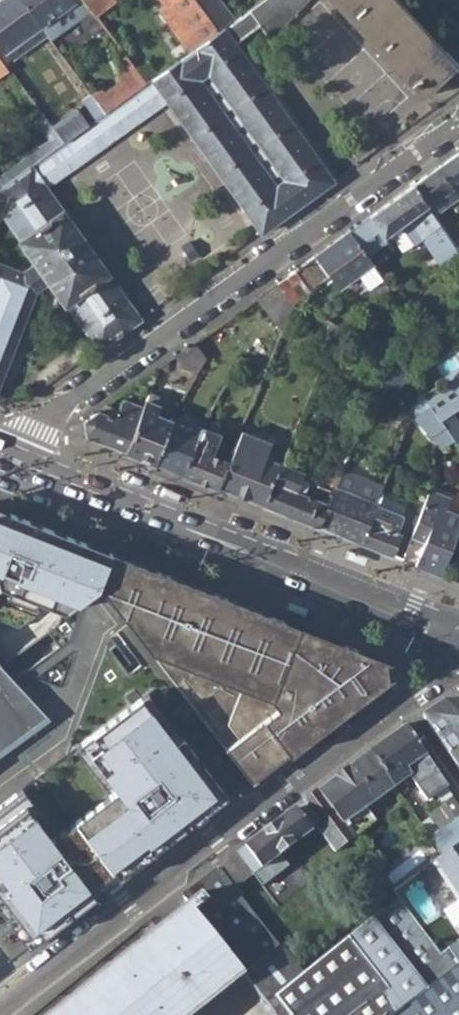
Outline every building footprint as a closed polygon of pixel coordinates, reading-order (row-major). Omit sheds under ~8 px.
[(11,58),(47,33),(25,0),(0,0),(0,43),(11,58)] [(55,45),(60,41),(47,21),(72,2),(71,0),(25,0),(47,33),(55,45)] [(119,50),(139,37),(113,0),(83,0),(119,50)] [(233,40),(259,22),(281,6),(277,0),(261,0),(250,8),(233,20),(228,23),(218,31),(174,62),(152,78),(167,99),(261,232),(333,179),(233,40)] [(174,62),(218,31),(206,15),(195,0),(168,0),(163,3),(177,23),(171,26),(167,21),(153,32),(174,62)] [(206,15),(222,4),(218,0),(195,0),(206,15)] [(281,6),(259,22),(269,35),(303,0),(277,0),(281,6)] [(420,95),(456,63),(398,0),(333,0),(420,95)] [(206,15),(218,31),(228,23),(233,20),(222,4),(206,15)] [(49,151),(30,165),(45,186),(167,99),(152,78),(143,84),(86,125),(61,143),(49,151)] [(61,143),(86,125),(74,108),(48,125),(61,143)] [(6,171),(11,178),(30,165),(49,151),(45,144),(6,171)] [(430,204),(455,186),(454,182),(458,179),(458,151),(414,183),(430,204)] [(45,186),(30,165),(11,178),(0,186),(0,189),(6,192),(0,208),(0,209),(19,234),(17,235),(33,259),(23,267),(0,259),(0,385),(37,289),(49,280),(62,304),(65,303),(99,350),(142,319),(45,186)] [(370,254),(391,238),(388,232),(404,222),(417,240),(425,235),(447,265),(458,257),(458,243),(430,204),(414,183),(350,228),(370,254)] [(350,228),(315,253),(330,276),(341,285),(360,272),(372,285),(386,276),(370,254),(350,228)] [(294,268),(309,289),(330,276),(315,253),(294,268)] [(299,296),(309,289),(294,268),(285,275),(299,296)] [(174,354),(194,378),(205,357),(194,340),(174,354)] [(373,386),(390,392),(406,373),(388,347),(373,386)] [(137,380),(148,390),(154,374),(151,370),(137,380)] [(441,422),(458,409),(458,380),(427,402),(431,409),(441,422)] [(126,449),(154,460),(175,411),(178,405),(147,393),(143,405),(126,449)] [(86,433),(126,449),(143,405),(124,398),(119,401),(116,407),(105,403),(84,418),(86,433)] [(441,449),(453,441),(448,433),(441,422),(431,409),(414,423),(441,449)] [(154,460),(182,471),(202,420),(175,411),(154,460)] [(182,471),(218,485),(232,454),(215,447),(221,427),(203,418),(202,420),(182,471)] [(448,433),(453,441),(456,444),(458,442),(458,425),(448,433)] [(218,485),(263,503),(283,459),(268,453),(273,438),(244,426),(232,454),(218,485)] [(263,503),(319,525),(341,470),(347,452),(336,449),(326,474),(330,475),(327,484),(298,475),(300,468),(283,459),(263,503)] [(319,525),(362,542),(377,502),(350,490),(355,476),(341,470),(319,525)] [(441,572),(458,527),(458,513),(445,508),(449,496),(428,488),(410,535),(426,541),(417,563),(441,572)] [(362,542),(392,553),(400,532),(398,531),(404,514),(377,502),(362,542)] [(112,552),(0,508),(0,570),(79,601),(100,586),(112,552)] [(100,586),(253,782),(389,679),(387,660),(112,552),(100,586)] [(364,567),(366,560),(347,552),(345,556),(344,559),(364,567)] [(289,601),(286,609),(306,616),(307,612),(309,609),(289,601)] [(46,715),(0,661),(0,748),(46,715)] [(148,692),(74,747),(105,787),(110,783),(116,791),(71,824),(115,884),(229,800),(148,692)] [(446,698),(422,714),(458,770),(458,698),(446,698)] [(367,753),(393,789),(409,777),(426,802),(434,797),(440,806),(452,798),(405,726),(367,753)] [(352,839),(362,851),(384,835),(365,809),(387,793),(419,836),(425,832),(420,825),(393,789),(367,753),(317,791),(352,839)] [(115,884),(71,824),(53,838),(35,815),(40,811),(22,787),(0,804),(0,918),(25,952),(115,884)] [(334,852),(352,839),(317,791),(236,852),(252,874),(316,829),(334,852)] [(430,818),(420,825),(425,832),(429,838),(439,831),(430,818)] [(414,876),(384,835),(362,851),(392,891),(414,876)] [(434,861),(458,899),(458,843),(434,861)] [(218,866),(237,889),(252,874),(236,852),(218,866)] [(440,954),(398,900),(305,970),(237,889),(218,866),(190,889),(192,892),(185,898),(187,901),(48,1014),(190,1014),(240,975),(273,1014),(458,1014),(458,941),(440,954)]
